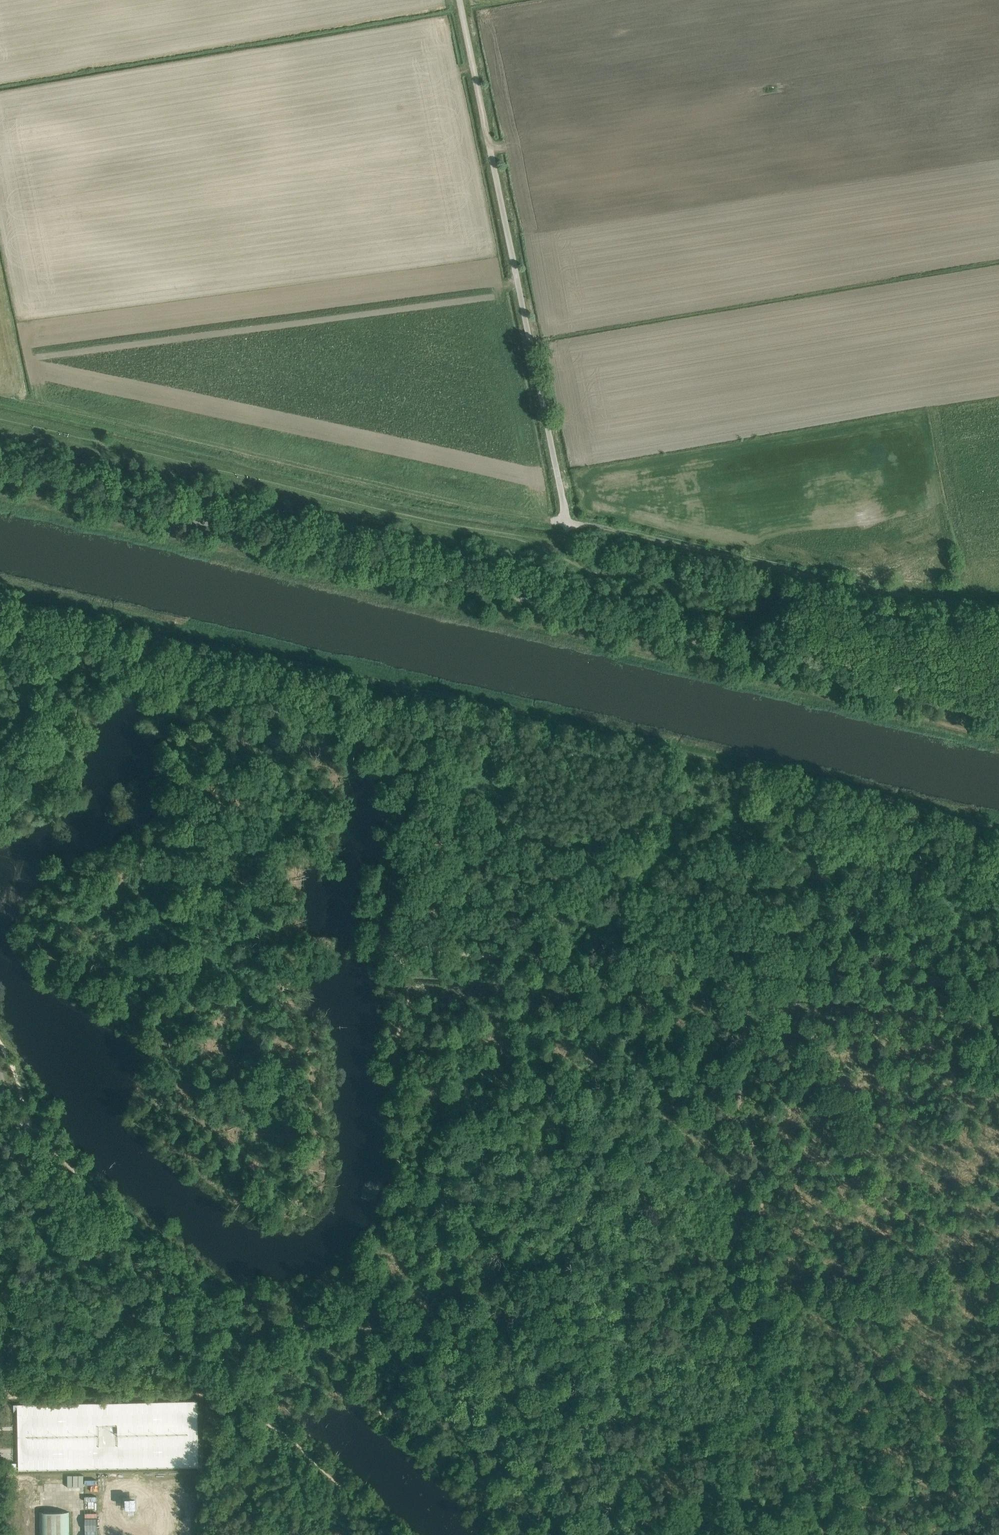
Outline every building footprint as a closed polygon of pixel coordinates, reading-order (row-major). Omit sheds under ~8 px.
[(39,1534),(69,1534),(69,1512),(39,1512),(39,1534)]
